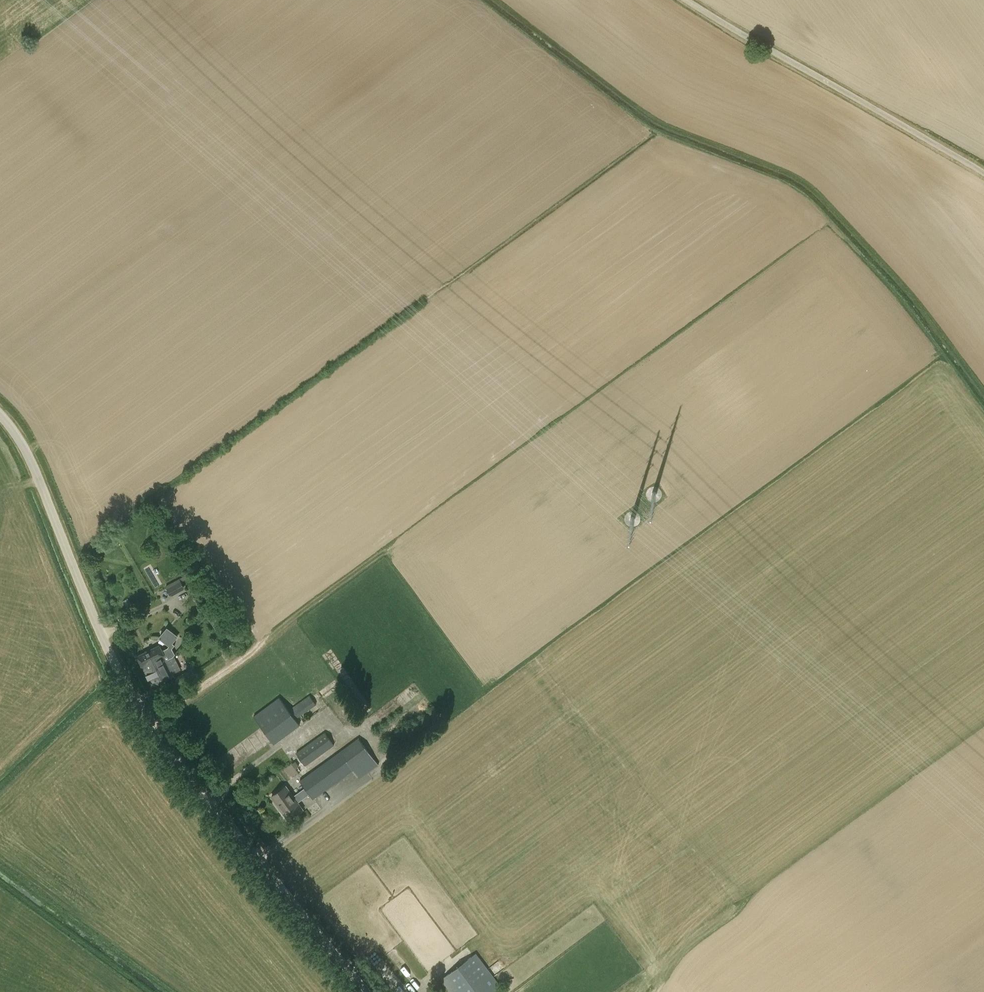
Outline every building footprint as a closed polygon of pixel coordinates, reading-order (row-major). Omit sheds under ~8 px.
[(171,596),(185,588),(180,579),(166,587),(171,596)] [(159,637),(169,646),(179,635),(169,626),(159,637)] [(174,675),(167,662),(164,656),(160,646),(138,657),(142,666),(143,666),(153,685),(174,675)] [(190,677),(187,671),(175,677),(178,683),(190,677)] [(310,695),(289,710),(279,696),(253,716),(274,744),(300,725),(296,719),(317,704),(310,695)] [(309,720),(303,727),(307,730),(313,724),(309,720)] [(306,766),(334,745),(324,732),(296,753),(306,766)] [(305,788),(293,796),(286,786),(271,796),(289,820),(303,810),(298,802),(309,794),(313,799),(353,770),(360,778),(379,765),(358,737),(299,780),(305,788)] [(451,991),(501,991),(503,991),(475,953),(441,979),(451,991)]
